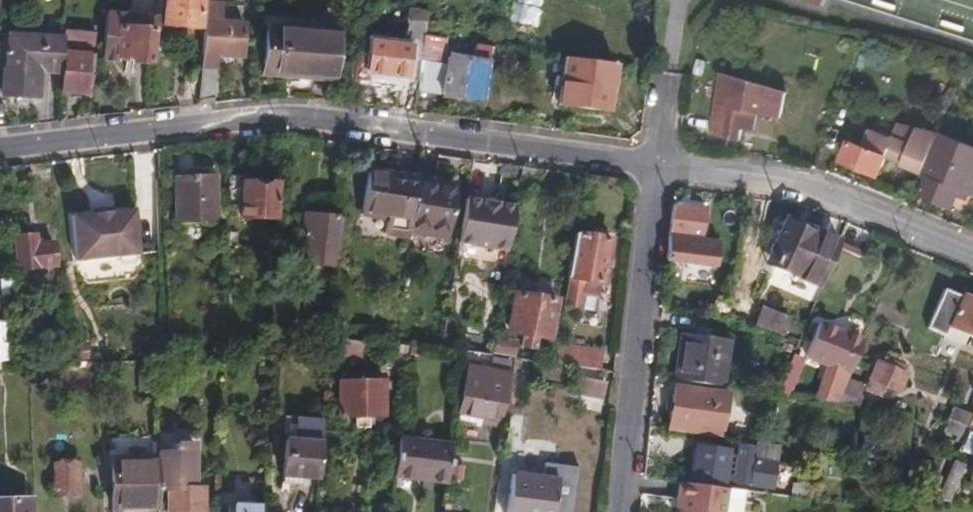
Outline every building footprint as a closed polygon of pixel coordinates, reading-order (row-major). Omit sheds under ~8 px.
[(202,15),(203,5),(157,0),(155,19),(154,27),(200,31),(202,15)] [(155,19),(102,13),(97,61),(114,63),(115,58),(129,60),(128,63),(144,65),(148,34),(153,35),(154,27),(155,19)] [(219,17),(202,15),(200,31),(192,101),(209,100),(214,50),(237,53),(240,35),(229,33),(231,23),(219,22),(219,17)] [(331,76),(334,32),(265,26),(262,71),(331,76)] [(57,37),(0,31),(0,88),(28,91),(30,66),(54,68),(55,52),(57,37)] [(87,56),(89,34),(57,31),(57,37),(55,52),(59,53),(55,92),(79,95),(81,74),(89,75),(91,57),(87,56)] [(365,54),(349,52),(345,77),(399,85),(399,81),(402,62),(416,64),(416,60),(420,36),(405,33),(403,48),(367,42),(365,54)] [(439,38),(420,36),(416,60),(435,63),(439,38)] [(513,59),(514,50),(489,46),(487,55),(487,56),(513,59)] [(444,57),(486,63),(487,56),(445,49),(444,57)] [(438,94),(481,100),(486,63),(444,57),(443,64),(438,94)] [(603,111),(610,65),(559,58),(553,104),(603,111)] [(412,90),(438,94),(443,64),(435,63),(416,60),(416,64),(413,83),(412,90)] [(399,81),(413,83),(416,64),(402,62),(399,81)] [(739,83),(738,87),(785,92),(785,89),(739,83)] [(785,92),(738,87),(738,90),(711,87),(705,133),(730,136),(732,123),(751,125),(752,111),(782,115),(785,92)] [(919,174),(935,133),(890,122),(885,136),(863,128),(857,143),(842,138),(833,160),(872,175),(879,158),(919,174)] [(935,133),(919,174),(918,176),(923,178),(917,192),(947,204),(951,193),(962,197),(964,192),(972,196),(972,149),(935,133)] [(404,229),(411,175),(362,169),(357,212),(381,215),(379,232),(403,235),(404,229)] [(239,173),(223,172),(222,205),(235,205),(234,214),(270,216),(271,181),(239,179),(239,173)] [(211,216),(211,173),(172,174),(173,217),(211,216)] [(429,178),(411,175),(404,229),(443,234),(449,186),(428,183),(429,178)] [(510,203),(459,195),(452,239),(503,247),(510,203)] [(663,261),(693,264),(699,209),(694,208),(695,203),(683,201),(682,196),(674,200),(674,205),(670,205),(663,261)] [(129,211),(107,212),(87,214),(65,216),(69,260),(112,258),(112,262),(116,265),(126,265),(129,262),(129,256),(132,256),(129,211)] [(328,263),(331,214),(296,212),(293,261),(328,263)] [(828,243),(830,237),(794,223),(793,225),(779,220),(777,224),(773,222),(766,240),(774,243),(772,249),(768,247),(764,258),(767,260),(766,263),(786,271),(789,262),(816,273),(828,243)] [(29,244),(28,232),(7,234),(10,268),(49,265),(47,242),(29,244)] [(569,235),(558,304),(577,307),(581,281),(596,283),(603,240),(569,235)] [(850,252),(828,243),(816,273),(838,282),(850,252)] [(20,282),(9,283),(11,296),(21,295),(20,282)] [(544,335),(551,295),(512,288),(505,329),(544,335)] [(924,326),(939,333),(943,325),(955,295),(941,289),(924,326)] [(943,325),(972,338),(972,299),(957,292),(955,295),(943,325)] [(723,299),(707,297),(706,309),(721,310),(723,299)] [(754,305),(748,322),(777,333),(783,316),(754,305)] [(807,399),(830,402),(856,339),(814,322),(807,339),(805,338),(798,355),(821,365),(807,399)] [(677,332),(671,378),(719,385),(726,338),(677,332)] [(511,353),(513,340),(492,337),(491,350),(511,353)] [(327,339),(325,355),(332,356),(334,340),(327,339)] [(334,340),(332,356),(361,359),(363,343),(334,340)] [(563,364),(591,368),(594,351),(566,346),(563,364)] [(786,352),(771,393),(778,395),(791,362),(790,361),(793,355),(786,352)] [(494,421),(502,360),(486,358),(485,367),(462,364),(455,416),(494,421)] [(893,391),(899,376),(870,364),(860,387),(874,394),(879,384),(893,391)] [(852,405),(860,387),(840,377),(830,402),(852,405)] [(596,399),(598,382),(576,379),(574,396),(596,399)] [(377,418),(379,382),(336,380),(333,415),(377,418)] [(663,428),(713,434),(718,391),(668,385),(663,428)] [(277,476),(311,478),(317,405),(282,402),(277,476)] [(953,450),(972,458),(972,408),(971,407),(967,417),(957,440),(953,450)] [(937,432),(957,440),(967,417),(947,408),(937,432)] [(557,420),(555,436),(564,437),(566,421),(557,420)] [(881,455),(884,434),(867,431),(864,452),(881,455)] [(391,438),(387,475),(441,480),(444,443),(391,438)] [(152,458),(152,495),(163,495),(163,509),(197,508),(197,484),(191,484),(190,439),(171,439),(171,446),(151,446),(152,458)] [(718,488),(724,489),(725,483),(762,488),(766,462),(741,459),(743,448),(730,446),(729,456),(720,455),(720,451),(686,446),(681,483),(718,488)] [(767,451),(743,448),(741,459),(766,462),(767,451)] [(105,511),(153,510),(152,495),(152,458),(104,459),(105,511)] [(946,505),(962,467),(948,460),(931,498),(946,505)] [(965,480),(972,483),(972,460),(965,480)] [(66,485),(64,464),(49,466),(52,493),(72,491),(72,484),(66,485)] [(553,478),(506,472),(500,511),(549,511),(553,478)] [(671,511),(715,511),(718,488),(681,483),(671,481),(669,497),(673,498),(671,511)] [(786,484),(785,495),(801,497),(803,485),(786,484)] [(718,488),(715,511),(732,511),(735,490),(724,489),(718,488)] [(29,498),(0,499),(0,511),(29,511),(29,498)] [(256,506),(223,504),(222,511),(256,511),(256,506)]
